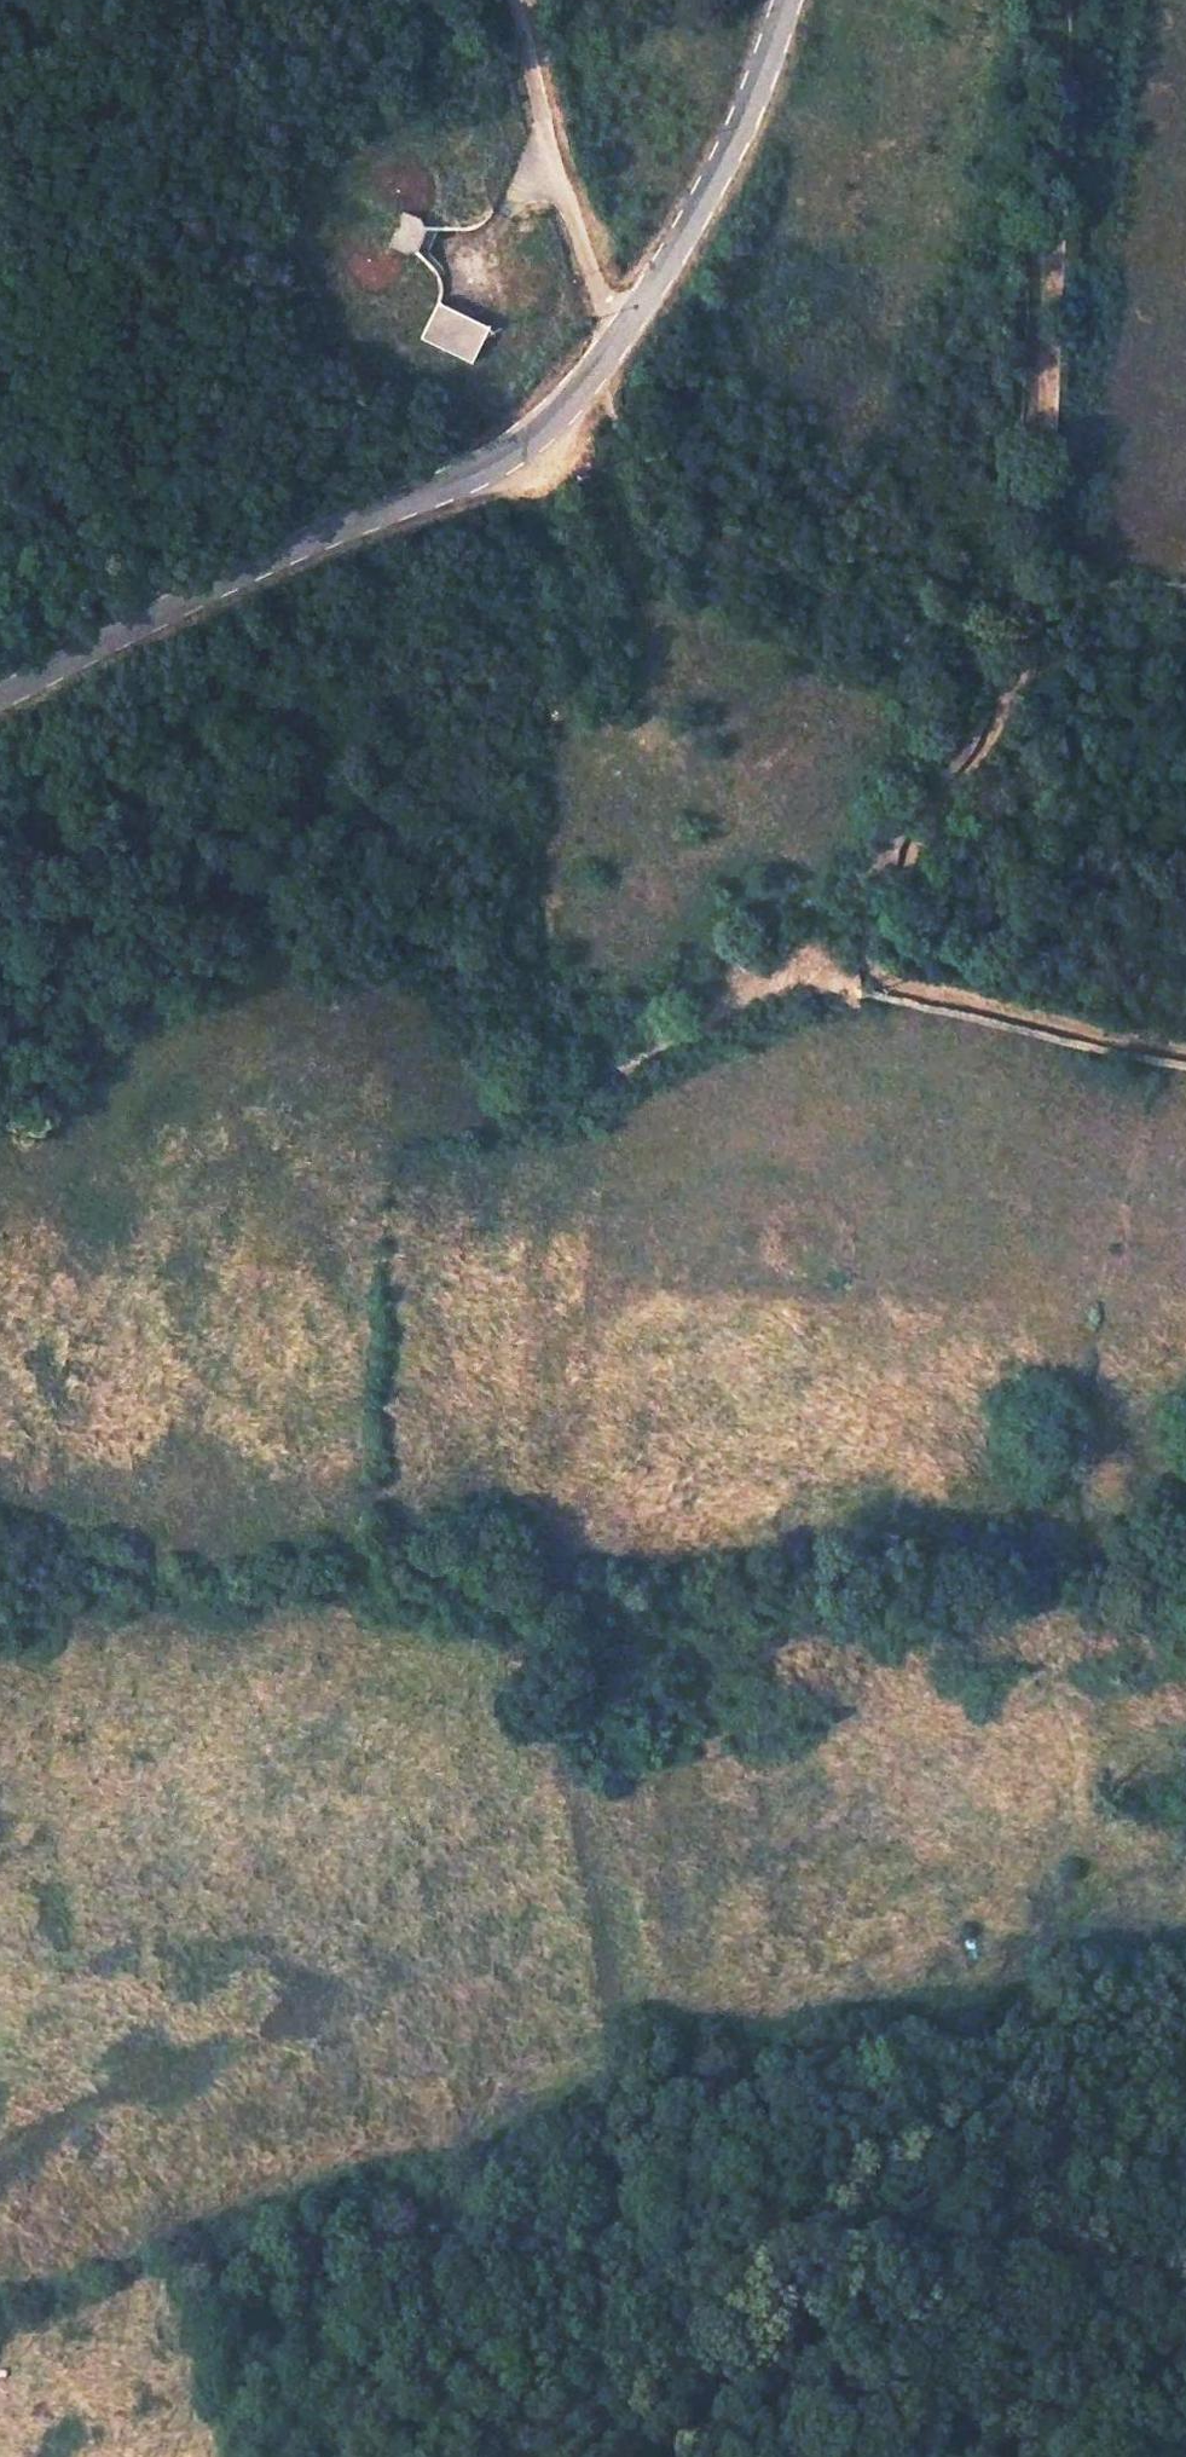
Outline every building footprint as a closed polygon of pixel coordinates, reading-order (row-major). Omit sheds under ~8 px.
[(404,260),(404,253),(415,250),(424,229),(420,220),(424,216),(427,212),(429,207),(431,203),(432,198),(432,192),(432,186),(430,181),(429,177),(426,172),(421,166),(416,162),(410,160),(403,158),(397,158),(390,159),(385,161),(379,164),(374,168),(370,173),(367,178),(365,184),(364,190),(365,197),(367,203),(369,209),(372,213),(368,225),(363,226),(357,228),(353,230),(348,234),(344,237),(341,242),(339,247),(337,252),(336,264),(337,268),(339,274),(342,278),(346,284),(350,288),(356,291),(361,293),(367,294),(374,293),(381,292),(387,289),(393,285),(397,279),(401,274),(403,267),(404,260)] [(422,337),(471,361),(487,327),(438,302),(422,337)]
